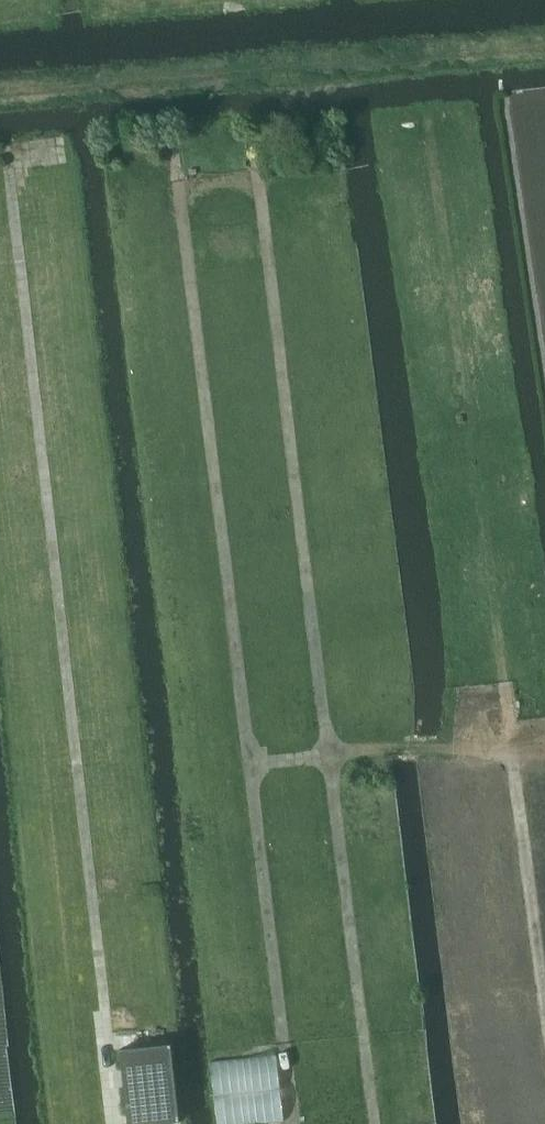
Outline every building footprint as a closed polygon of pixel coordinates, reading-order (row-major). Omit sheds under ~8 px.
[(171,1043),(167,1043),(119,1048),(127,1123),(155,1123),(180,1121),(171,1043)]
